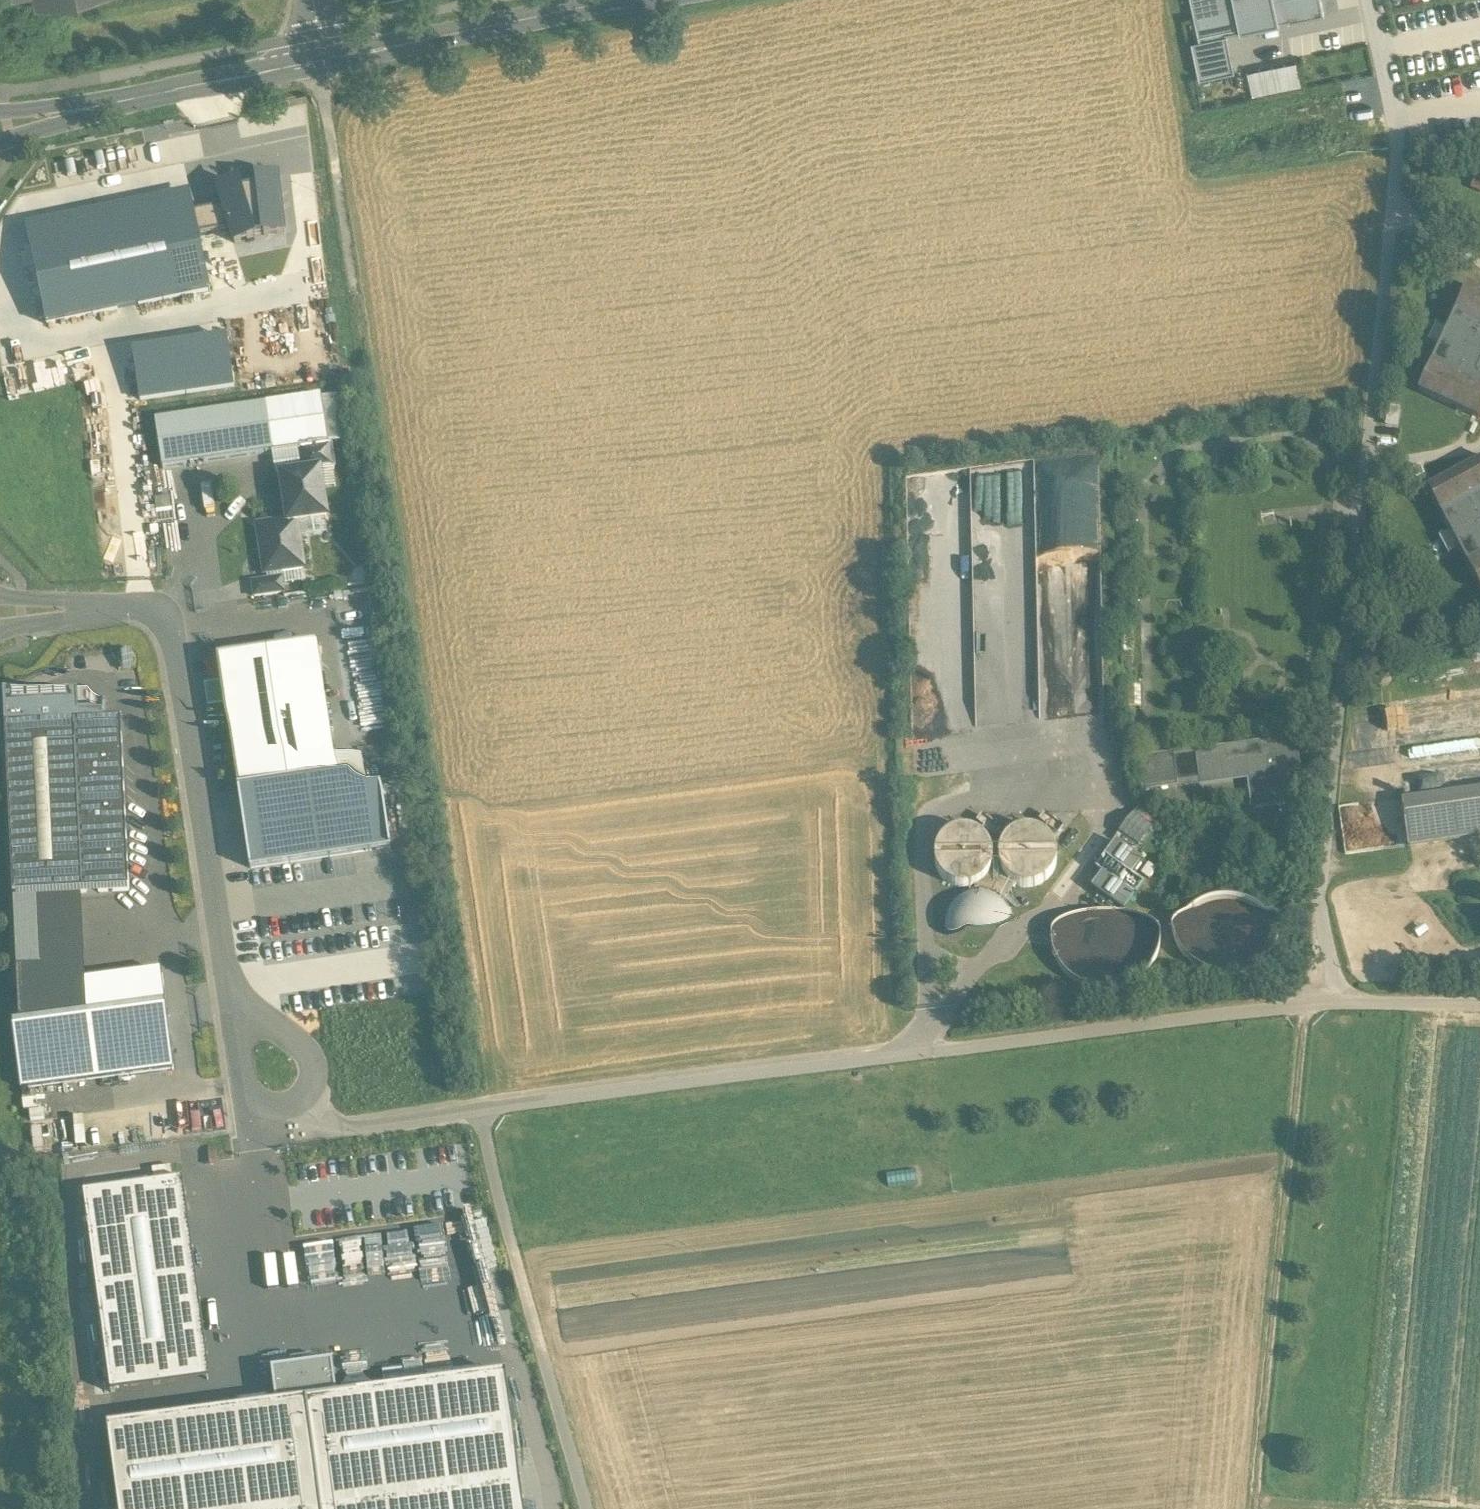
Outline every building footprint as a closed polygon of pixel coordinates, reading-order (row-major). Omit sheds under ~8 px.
[(36,9),(80,0),(34,0),(36,9)] [(1199,40),(1191,42),(1199,80),(1234,72),(1227,40),(1226,35),(1279,23),(1279,21),(1288,19),(1288,21),(1324,14),(1321,0),(1190,0),(1199,40)] [(1247,71),(1252,94),(1300,84),(1295,61),(1247,71)] [(194,212),(199,235),(230,229),(235,243),(261,235),(283,233),(277,178),(258,180),(258,188),(240,192),(237,185),(218,190),(223,206),(194,212)] [(199,235),(194,212),(31,246),(47,325),(210,291),(199,235)] [(1418,391),(1479,420),(1479,293),(1466,286),(1418,391)] [(226,339),(132,353),(140,400),(233,385),(226,339)] [(321,397),(266,406),(273,453),(299,449),(328,445),(328,444),(321,397)] [(266,406),(155,423),(162,469),(273,453),(266,406)] [(328,445),(299,449),(302,473),(319,471),(334,469),(330,444),(328,444),(328,445)] [(1426,491),(1479,592),(1479,462),(1426,491)] [(302,473),(281,476),(288,522),(288,524),(296,523),(326,518),(319,471),(302,473)] [(288,522),(258,527),(265,573),(266,573),(300,568),(303,568),(296,523),(288,524),(288,522)] [(300,568),(266,573),(268,581),(282,579),(283,585),(302,582),(300,568)] [(268,581),(252,583),(254,597),(284,593),(283,585),(282,579),(268,581)] [(1179,663),(1200,658),(1194,636),(1173,642),(1179,663)] [(217,666),(241,828),(341,813),(317,651),(217,666)] [(1398,720),(1479,712),(1479,695),(1396,703),(1398,720)] [(1293,741),(1197,755),(1200,779),(1247,772),(1252,808),(1289,803),(1284,767),(1297,765),(1293,741)] [(1197,755),(1171,759),(1175,783),(1200,779),(1197,755)] [(125,757),(9,762),(18,932),(59,930),(133,926),(125,757)] [(1171,757),(1139,762),(1142,788),(1175,784),(1171,759),(1171,757)] [(1402,803),(1408,845),(1479,835),(1479,792),(1402,803)] [(392,885),(380,807),(341,813),(241,828),(252,905),(392,885)] [(1054,863),(1054,853),(1051,844),(1044,836),(1035,831),(1026,829),(1016,831),(1007,836),(1001,844),(997,853),(997,863),(999,869),(1006,880),(1016,885),(1026,887),(1036,885),(1044,880),(1051,872),(1054,863)] [(991,862),(992,858),(989,847),(982,838),(972,832),(961,831),(950,833),(941,840),(935,850),(933,861),(936,872),(943,881),(952,887),(964,889),(975,886),(984,879),(990,869),(991,862)] [(1145,846),(1126,831),(1120,839),(1139,853),(1145,846)] [(1142,862),(1115,843),(1104,858),(1110,863),(1091,888),(1124,913),(1135,897),(1130,893),(1139,881),(1132,876),(1142,862)] [(997,863),(991,862),(990,869),(984,879),(975,886),(976,894),(978,893),(991,896),(1001,903),(1003,904),(1012,888),(1014,889),(1016,885),(1006,880),(999,869),(997,863)] [(1148,864),(1141,873),(1149,879),(1156,869),(1148,864)] [(1009,939),(1012,926),(1009,913),(1001,903),(991,896),(978,893),(976,894),(965,896),(955,904),(948,914),(945,927),(948,940),(955,950),(966,957),(979,960),(992,957),(1002,950),(1009,939)] [(1277,975),(1281,954),(1277,933),(1265,916),(1247,904),(1226,900),(1205,904),(1187,916),(1175,934),(1171,955),(1175,976),(1187,994),(1205,1005),(1226,1009),(1247,1005),(1265,993),(1277,975)] [(1156,990),(1160,969),(1156,948),(1144,930),(1126,918),(1105,914),(1084,919),(1066,931),(1054,949),(1050,970),(1055,990),(1067,1008),(1085,1020),(1106,1024),(1127,1019),(1144,1008),(1156,990)] [(59,930),(18,932),(24,1058),(64,1053),(59,930)] [(24,1058),(16,1059),(25,1123),(177,1103),(169,1039),(64,1053),(24,1058)] [(117,1429),(217,1415),(187,1215),(88,1230),(117,1429)] [(273,1407),(278,1442),(341,1434),(336,1398),(273,1407)] [(479,1404),(453,1409),(454,1416),(481,1411),(479,1404)] [(510,1411),(341,1434),(278,1442),(109,1465),(115,1508),(524,1508),(510,1411)]
